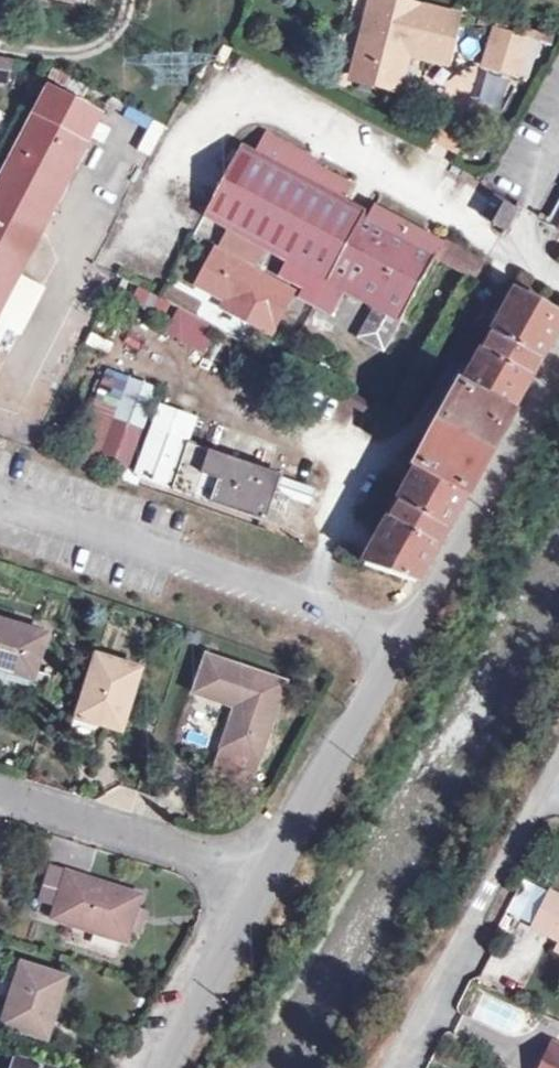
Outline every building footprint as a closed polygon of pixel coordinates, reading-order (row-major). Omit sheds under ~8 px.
[(451,16),(369,5),(358,82),(401,88),(407,49),(445,55),(451,16)] [(479,69),(535,83),(547,35),(491,21),(479,69)] [(13,280),(97,115),(46,90),(0,179),(0,306),(13,280)] [(437,129),(432,143),(456,153),(462,139),(437,129)] [(321,163),(286,144),(270,135),(256,159),(332,200),(342,181),(319,167),(321,163)] [(300,263),(332,200),(256,159),(241,151),(207,213),(232,226),(268,246),(300,263)] [(352,186),(342,181),(332,200),(341,205),(352,186)] [(328,278),(361,216),(341,205),(332,200),(300,263),(328,278)] [(519,212),(502,203),(492,221),(509,230),(514,221),(519,212)] [(387,231),(352,292),(375,304),(402,318),(443,244),(442,243),(431,237),(422,233),(376,208),(368,220),(387,231)] [(328,278),(352,292),(387,231),(368,220),(361,216),(328,278)] [(426,225),(422,233),(431,237),(437,231),(426,225)] [(268,246),(232,226),(221,245),(257,265),(268,246)] [(441,262),(477,282),(478,279),(486,265),(451,244),(441,262)] [(215,251),(196,285),(230,304),(259,320),(256,327),(274,337),(297,296),(215,251)] [(328,278),(313,306),(337,319),(352,292),(328,278)] [(13,280),(0,306),(0,319),(21,330),(40,294),(13,280)] [(134,299),(164,316),(171,304),(142,287),(134,299)] [(449,525),(535,372),(558,329),(558,321),(515,297),(367,564),(418,582),(449,525)] [(226,311),(256,327),(259,320),(230,304),(226,311)] [(382,355),(402,318),(375,304),(356,340),(382,355)] [(189,310),(175,334),(206,351),(219,327),(189,310)] [(110,371),(88,430),(109,437),(115,420),(122,402),(129,382),(131,378),(110,371)] [(158,391),(129,382),(122,402),(115,420),(144,430),(158,391)] [(193,428),(161,416),(138,478),(173,490),(189,444),(193,428)] [(144,430),(115,420),(109,437),(88,430),(78,459),(99,467),(102,459),(130,469),(144,430)] [(283,477),(268,472),(189,444),(173,490),(267,523),(277,494),(283,477)] [(315,490),(287,481),(283,479),(277,494),(309,506),(315,490)] [(0,619),(0,667),(35,677),(48,634),(0,619)] [(121,730),(139,671),(96,657),(77,717),(121,730)] [(279,684),(205,658),(193,694),(231,708),(218,751),(252,762),(279,684)] [(137,897),(65,876),(52,921),(125,943),(137,897)] [(558,946),(558,901),(552,898),(533,933),(552,943),(558,946)] [(552,943),(548,953),(558,958),(558,946),(552,943)] [(65,979),(20,966),(1,1026),(47,1040),(65,979)] [(558,1045),(547,1067),(558,1067),(558,1045)] [(19,1060),(20,1056),(0,1050),(0,1067),(17,1067),(19,1060)]
